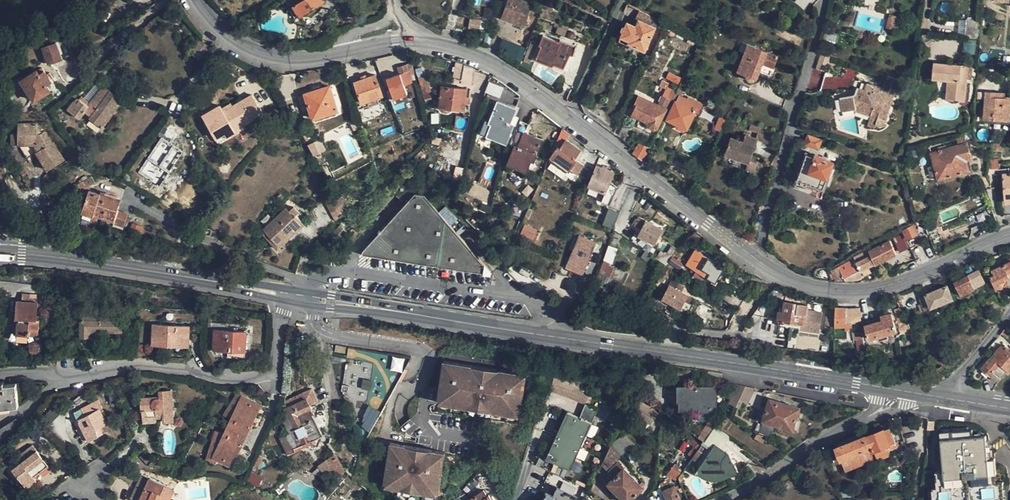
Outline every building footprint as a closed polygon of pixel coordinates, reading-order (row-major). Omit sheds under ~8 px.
[(300,17),(325,0),(289,0),(300,17)] [(521,0),(508,0),(501,18),(524,26),(533,5),(521,0)] [(640,11),(628,4),(625,11),(637,17),(640,11)] [(904,20),(891,17),(888,29),(900,33),(904,20)] [(629,40),(628,43),(645,50),(658,23),(651,20),(649,24),(639,20),(635,26),(627,22),(621,37),(629,40)] [(942,36),(951,37),(953,21),(943,20),(942,36)] [(980,40),(981,22),(967,20),(966,22),(965,38),(980,40)] [(958,37),(965,38),(966,22),(959,22),(958,37)] [(837,36),(824,33),(822,39),(835,42),(837,36)] [(543,34),(542,36),(559,42),(559,40),(543,34)] [(559,42),(542,36),(539,45),(541,46),(536,57),(554,64),(563,67),(567,57),(569,53),(573,54),(574,55),(577,47),(559,40),(559,42)] [(628,45),(628,43),(629,40),(621,37),(619,41),(628,45)] [(980,40),(965,38),(958,37),(955,37),(954,43),(980,46),(980,40)] [(209,47),(200,39),(189,52),(199,59),(209,47)] [(44,47),(49,63),(61,59),(56,43),(50,45),(44,47)] [(747,45),(737,72),(746,75),(746,76),(746,77),(747,78),(748,80),(750,81),(752,81),(753,80),(755,79),(756,79),(759,72),(769,76),(777,57),(747,45)] [(998,49),(991,48),(989,65),(1009,67),(1009,58),(997,57),(998,49)] [(998,49),(997,57),(1009,58),(1009,50),(998,49)] [(552,67),(554,64),(536,57),(535,60),(552,67)] [(411,63),(406,64),(411,80),(416,78),(411,63)] [(967,80),(968,67),(934,63),(933,79),(948,81),(946,100),(965,101),(967,80)] [(411,80),(406,64),(397,67),(397,69),(392,71),(394,76),(387,79),(391,89),(412,81),(411,80)] [(22,79),(35,100),(50,91),(46,84),(51,81),(45,72),(40,75),(37,70),(22,79)] [(375,75),(367,78),(363,79),(355,82),(362,102),(368,100),(377,97),(382,96),(375,75)] [(902,80),(886,75),(882,87),(879,95),(872,93),(874,85),(865,82),(862,89),(855,87),(853,94),(840,98),(846,113),(855,110),(872,115),(870,122),(877,125),(881,125),(883,125),(885,124),(886,122),(887,121),(889,116),(887,115),(894,95),(896,96),(902,80)] [(431,92),(427,77),(418,79),(422,94),(431,92)] [(498,96),(501,88),(489,84),(486,93),(498,96)] [(882,87),(874,85),(872,93),(879,95),(882,87)] [(102,128),(114,111),(111,109),(116,103),(119,98),(103,86),(91,102),(83,96),(79,99),(75,100),(68,110),(79,118),(85,112),(91,117),(90,120),(102,128)] [(337,110),(330,86),(305,94),(313,119),(337,110)] [(440,102),(439,107),(442,111),(448,112),(451,109),(464,110),(465,103),(465,98),(466,90),(442,87),(440,102)] [(679,87),(676,92),(672,101),(675,102),(676,103),(679,96),(681,98),(684,90),(682,89),(679,87)] [(660,101),(670,106),(672,101),(676,92),(670,89),(666,98),(663,96),(660,101)] [(1005,98),(1004,98),(1004,99),(995,99),(995,93),(985,93),(984,120),(1009,122),(1009,120),(1009,98),(1005,98)] [(234,129),(241,124),(262,112),(252,95),(223,112),(220,106),(203,117),(217,142),(235,132),(234,129)] [(668,110),(670,106),(660,101),(658,105),(639,96),(635,103),(638,104),(632,115),(640,119),(647,122),(649,128),(654,130),(657,128),(666,109),(668,110)] [(676,103),(675,102),(667,119),(675,123),(677,128),(682,131),(687,129),(696,110),(699,111),(702,104),(692,99),(691,102),(681,98),(679,96),(676,103)] [(379,103),(377,97),(368,100),(370,106),(379,103)] [(510,145),(520,121),(512,118),(515,109),(497,102),(489,123),(492,124),(491,127),(505,132),(501,141),(510,145)] [(720,131),(727,116),(722,113),(715,128),(720,131)] [(293,119),(304,137),(311,133),(302,115),(293,119)] [(653,135),(657,128),(654,130),(649,128),(647,122),(640,119),(636,127),(653,135)] [(520,121),(510,145),(514,146),(508,164),(526,171),(531,160),(533,161),(542,140),(525,133),(528,124),(520,121)] [(18,124),(18,135),(26,135),(26,144),(33,145),(34,146),(37,144),(40,149),(37,151),(36,152),(47,170),(64,160),(54,142),(51,143),(44,131),(41,132),(36,123),(18,124)] [(618,137),(627,143),(633,129),(625,123),(618,137)] [(761,127),(752,123),(750,129),(759,132),(761,127)] [(487,136),(501,141),(505,132),(491,127),(487,136)] [(759,132),(756,140),(770,145),(775,132),(761,127),(759,132)] [(904,133),(890,128),(888,135),(902,140),(904,133)] [(570,134),(562,129),(555,146),(557,147),(550,158),(569,171),(576,160),(575,159),(580,150),(566,140),(570,134)] [(18,144),(26,144),(26,135),(18,135),(18,144)] [(728,149),(751,157),(754,149),(755,148),(754,147),(756,140),(746,136),(743,144),(731,140),(728,149)] [(159,185),(181,150),(160,137),(138,173),(159,185)] [(820,150),(822,142),(810,138),(807,146),(820,150)] [(312,155),(324,151),(323,145),(317,147),(316,143),(309,146),(312,155)] [(634,154),(643,162),(648,148),(638,144),(634,154)] [(966,144),(965,145),(957,147),(946,150),(945,147),(930,151),(938,181),(969,172),(966,162),(965,157),(969,155),(966,144)] [(762,151),(754,149),(751,157),(751,160),(758,162),(762,151)] [(806,158),(804,164),(802,171),(796,186),(811,192),(809,196),(820,200),(833,164),(825,161),(826,160),(817,156),(816,158),(808,155),(808,158),(806,158)] [(614,174),(595,166),(587,186),(605,195),(603,203),(610,206),(618,189),(618,188),(611,183),(614,174)] [(82,212),(114,222),(113,224),(123,228),(128,213),(118,210),(121,201),(89,191),(82,212)] [(489,271),(420,196),(410,195),(359,253),(359,256),(489,274),(489,271)] [(347,213),(341,196),(326,202),(332,219),(347,213)] [(287,207),(264,228),(278,244),(293,230),(294,232),(303,224),(295,216),(298,212),(294,208),(290,210),(287,207)] [(618,214),(608,209),(603,224),(613,228),(618,214)] [(662,231),(638,218),(634,227),(640,230),(638,237),(654,245),(657,239),(662,231)] [(919,224),(903,232),(908,243),(924,235),(919,224)] [(347,231),(340,226),(330,235),(337,242),(347,231)] [(530,231),(523,227),(521,234),(531,238),(531,237),(528,235),(530,231)] [(277,248),(294,232),(293,230),(278,244),(264,228),(261,231),(277,248)] [(596,242),(579,235),(567,264),(584,271),(596,242)] [(901,236),(893,240),(899,253),(908,249),(901,236)] [(869,252),(876,265),(895,255),(889,241),(869,252)] [(627,277),(635,258),(613,249),(606,265),(608,266),(604,275),(620,282),(623,276),(627,277)] [(716,263),(695,251),(691,258),(697,262),(693,269),(696,271),(693,275),(701,280),(704,277),(715,283),(723,270),(715,265),(716,263)] [(878,270),(876,265),(869,252),(868,252),(854,260),(863,277),(878,270)] [(832,273),(836,281),(857,280),(863,277),(854,260),(839,268),(839,269),(832,273)] [(997,290),(1004,287),(1007,283),(1009,279),(1009,263),(989,273),(997,290)] [(968,276),(975,289),(985,284),(979,271),(968,276)] [(975,289),(968,276),(955,283),(962,297),(976,290),(975,289)] [(671,277),(662,298),(687,310),(694,297),(680,289),(684,283),(671,277)] [(1000,297),(1009,292),(1009,291),(1007,283),(1004,287),(997,290),(1000,297)] [(919,300),(921,304),(924,311),(952,300),(947,287),(926,295),(927,297),(919,300)] [(16,335),(28,336),(28,328),(39,329),(39,321),(36,320),(37,301),(36,301),(37,294),(22,294),(22,301),(17,301),(16,319),(17,319),(16,335)] [(909,295),(897,301),(902,311),(903,314),(915,308),(909,295)] [(783,313),(781,321),(781,322),(821,328),(823,313),(807,311),(808,306),(785,302),(783,313)] [(836,308),(835,328),(838,328),(838,335),(848,335),(848,331),(852,328),(852,324),(860,324),(861,323),(860,309),(848,309),(843,309),(836,308)] [(903,314),(902,311),(895,313),(901,332),(911,329),(903,314)] [(102,313),(90,313),(80,313),(80,337),(89,337),(89,332),(121,332),(121,314),(102,313)] [(891,314),(882,317),(883,322),(878,323),(863,327),(864,332),(867,331),(869,340),(878,338),(879,341),(886,340),(885,336),(892,334),(896,332),(891,314)] [(189,346),(189,326),(153,324),(152,344),(189,346)] [(860,333),(860,324),(852,324),(852,328),(853,334),(860,333)] [(1001,333),(1007,337),(1009,332),(1009,326),(1008,324),(1001,333)] [(245,351),(246,332),(214,330),(213,350),(245,351)] [(796,333),(796,349),(818,349),(819,333),(796,333)] [(1004,345),(1003,346),(1001,349),(999,347),(994,353),(995,355),(992,359),(990,358),(982,368),(989,375),(999,381),(1008,370),(1009,372),(1009,350),(1004,345)] [(368,440),(398,382),(410,358),(348,349),(342,394),(344,398),(357,439),(368,440)] [(452,365),(439,364),(434,401),(437,401),(517,413),(519,413),(525,376),(516,375),(516,378),(508,378),(508,374),(488,371),(488,375),(481,374),(481,369),(460,367),(460,371),(452,370),(452,365)] [(589,393),(551,379),(548,392),(585,405),(589,393)] [(18,406),(16,384),(4,385),(3,382),(0,383),(0,408),(18,406)] [(743,387),(737,385),(729,403),(734,405),(743,387)] [(679,410),(698,410),(698,409),(715,410),(715,388),(677,388),(677,403),(679,403),(679,410)] [(222,415),(231,419),(242,396),(245,397),(247,394),(238,389),(222,415)] [(141,398),(142,411),(145,411),(146,418),(156,417),(163,416),(164,421),(173,421),(171,391),(159,391),(159,397),(141,398)] [(312,415),(313,414),(303,393),(291,399),(294,404),(284,409),(286,413),(280,416),(288,433),(279,438),(287,455),(293,452),(292,449),(303,444),(305,447),(310,449),(314,448),(318,446),(322,436),(312,415)] [(213,457),(217,460),(231,466),(260,405),(245,397),(242,396),(231,419),(224,434),(213,457)] [(95,430),(101,427),(107,424),(99,409),(101,407),(98,400),(82,408),(86,416),(78,420),(89,441),(98,436),(95,430)] [(436,404),(517,416),(517,413),(437,401),(436,404)] [(640,401),(633,418),(652,425),(659,409),(640,401)] [(770,401),(764,422),(775,425),(793,431),(800,409),(770,401)] [(597,411),(585,405),(579,419),(591,424),(597,411)] [(157,422),(156,417),(146,418),(145,411),(142,411),(142,423),(157,422)] [(579,419),(567,413),(545,460),(570,471),(591,424),(579,419)] [(705,443),(714,427),(720,418),(713,414),(708,422),(709,423),(704,431),(704,432),(700,439),(704,442),(705,443)] [(771,438),(775,425),(764,422),(760,433),(771,438)] [(35,441),(44,432),(34,423),(25,432),(35,441)] [(104,433),(101,427),(95,430),(98,436),(104,433)] [(837,447),(840,456),(842,461),(846,472),(875,462),(872,453),(879,451),(882,460),(893,456),(890,448),(897,445),(891,428),(837,447)] [(717,442),(715,445),(721,449),(727,440),(715,430),(710,436),(717,442)] [(215,464),(217,460),(213,457),(224,434),(215,431),(205,459),(215,464)] [(940,437),(943,474),(935,475),(936,486),(931,486),(932,499),(1004,499),(1003,480),(996,480),(995,458),(987,459),(985,433),(940,437)] [(633,445),(624,435),(611,445),(621,456),(633,445)] [(698,451),(701,447),(690,439),(687,443),(698,451)] [(293,452),(297,451),(305,447),(303,444),(292,449),(293,452)] [(722,461),(727,455),(727,454),(721,449),(715,445),(697,472),(699,473),(704,476),(708,477),(712,478),(717,478),(723,476),(726,475),(726,473),(734,468),(730,461),(724,464),(722,461)] [(22,453),(23,455),(26,459),(19,463),(12,469),(26,488),(36,481),(33,476),(47,466),(33,446),(22,453)] [(394,487),(403,451),(398,450),(398,447),(390,446),(385,485),(386,485),(394,487)] [(403,451),(394,487),(397,487),(439,492),(441,492),(446,452),(439,451),(439,454),(432,454),(432,451),(405,448),(404,451),(403,451)] [(618,458),(609,448),(601,465),(607,470),(618,458)] [(345,470),(335,454),(324,461),(331,472),(334,471),(337,476),(345,470)] [(17,459),(19,463),(26,459),(23,455),(17,459)] [(614,490),(617,488),(621,492),(619,495),(623,499),(630,499),(642,488),(618,463),(609,472),(612,474),(608,478),(611,481),(608,484),(614,490)] [(677,479),(682,472),(674,466),(667,474),(676,480),(677,479)] [(170,499),(173,490),(141,475),(131,498),(135,499),(169,499),(170,499)] [(675,491),(673,487),(669,480),(660,484),(667,499),(680,499),(675,491)] [(397,487),(396,489),(439,495),(439,492),(397,487)] [(614,499),(619,495),(621,492),(617,488),(614,490),(609,495),(614,499)] [(554,498),(553,499),(572,499),(574,497),(558,490),(554,498)] [(489,496),(486,497),(483,492),(472,499),(492,499),(489,496)]
